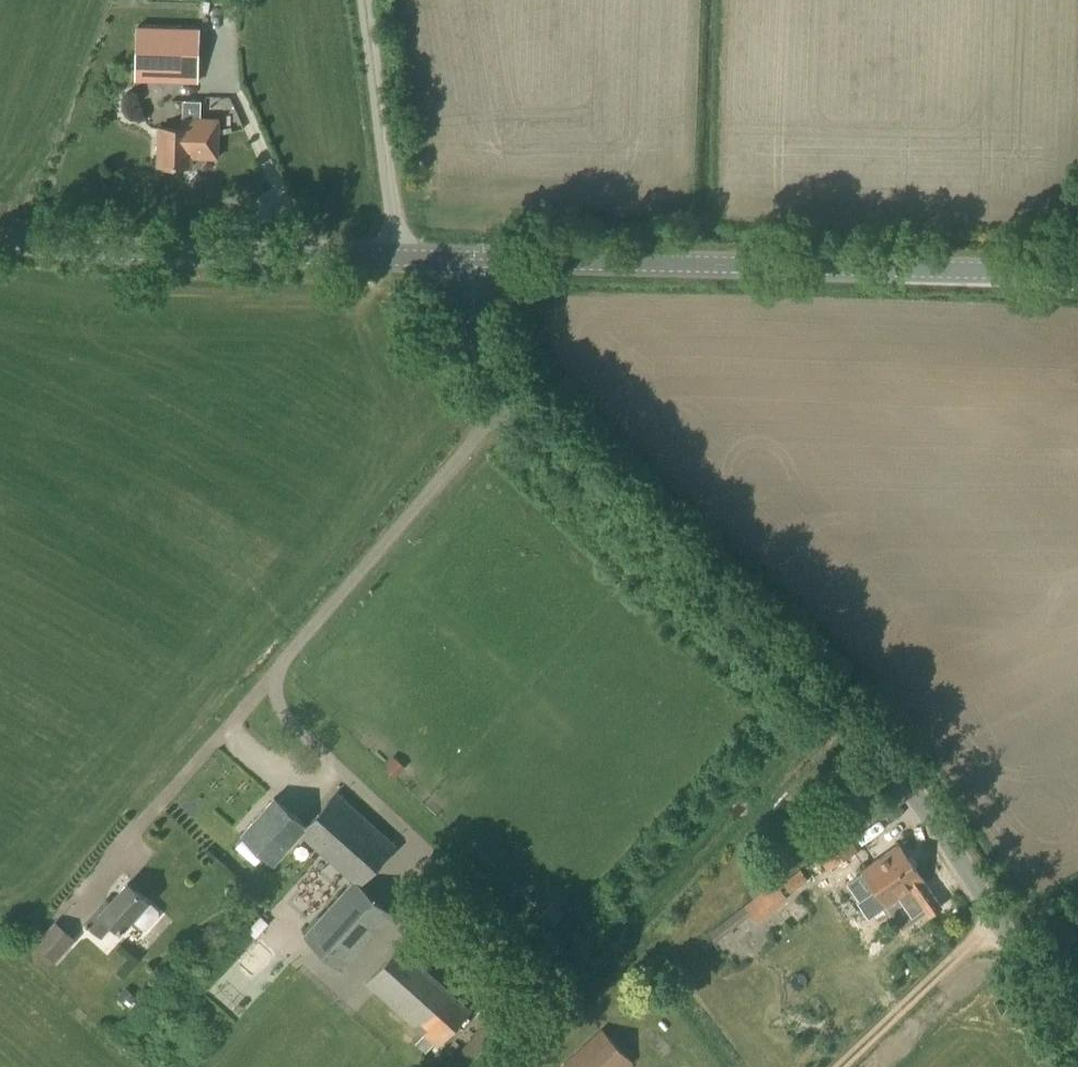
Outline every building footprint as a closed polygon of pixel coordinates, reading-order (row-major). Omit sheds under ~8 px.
[(199,84),(200,27),(136,26),(135,82),(199,84)] [(216,158),(218,120),(182,118),(182,128),(158,127),(157,166),(191,167),(191,157),(216,158)] [(395,846),(338,795),(305,825),(273,798),(240,835),(273,864),(299,835),(351,882),(302,937),(341,973),(393,915),(359,885),(395,846)] [(827,871),(858,850),(831,810),(800,832),(827,871)] [(941,906),(923,880),(897,844),(861,870),(876,892),(863,902),(872,916),(910,890),(928,915),(941,906)] [(790,894),(808,880),(800,869),(782,883),(790,894)] [(757,924),(788,899),(775,882),(708,933),(715,942),(750,915),(757,924)] [(158,911),(147,901),(127,883),(103,909),(100,905),(84,923),(100,937),(111,925),(119,932),(130,919),(142,929),(147,929),(159,916),(158,911)] [(270,938),(276,921),(264,917),(258,934),(270,938)] [(56,963),(77,939),(55,921),(35,944),(56,963)] [(437,1048),(471,1009),(399,945),(364,983),(422,1035),(414,1044),(425,1054),(433,1044),(437,1048)] [(489,1016),(444,1066),(485,1066),(512,1037),(489,1016)] [(633,1064),(601,1029),(559,1066),(630,1066),(633,1064)]
